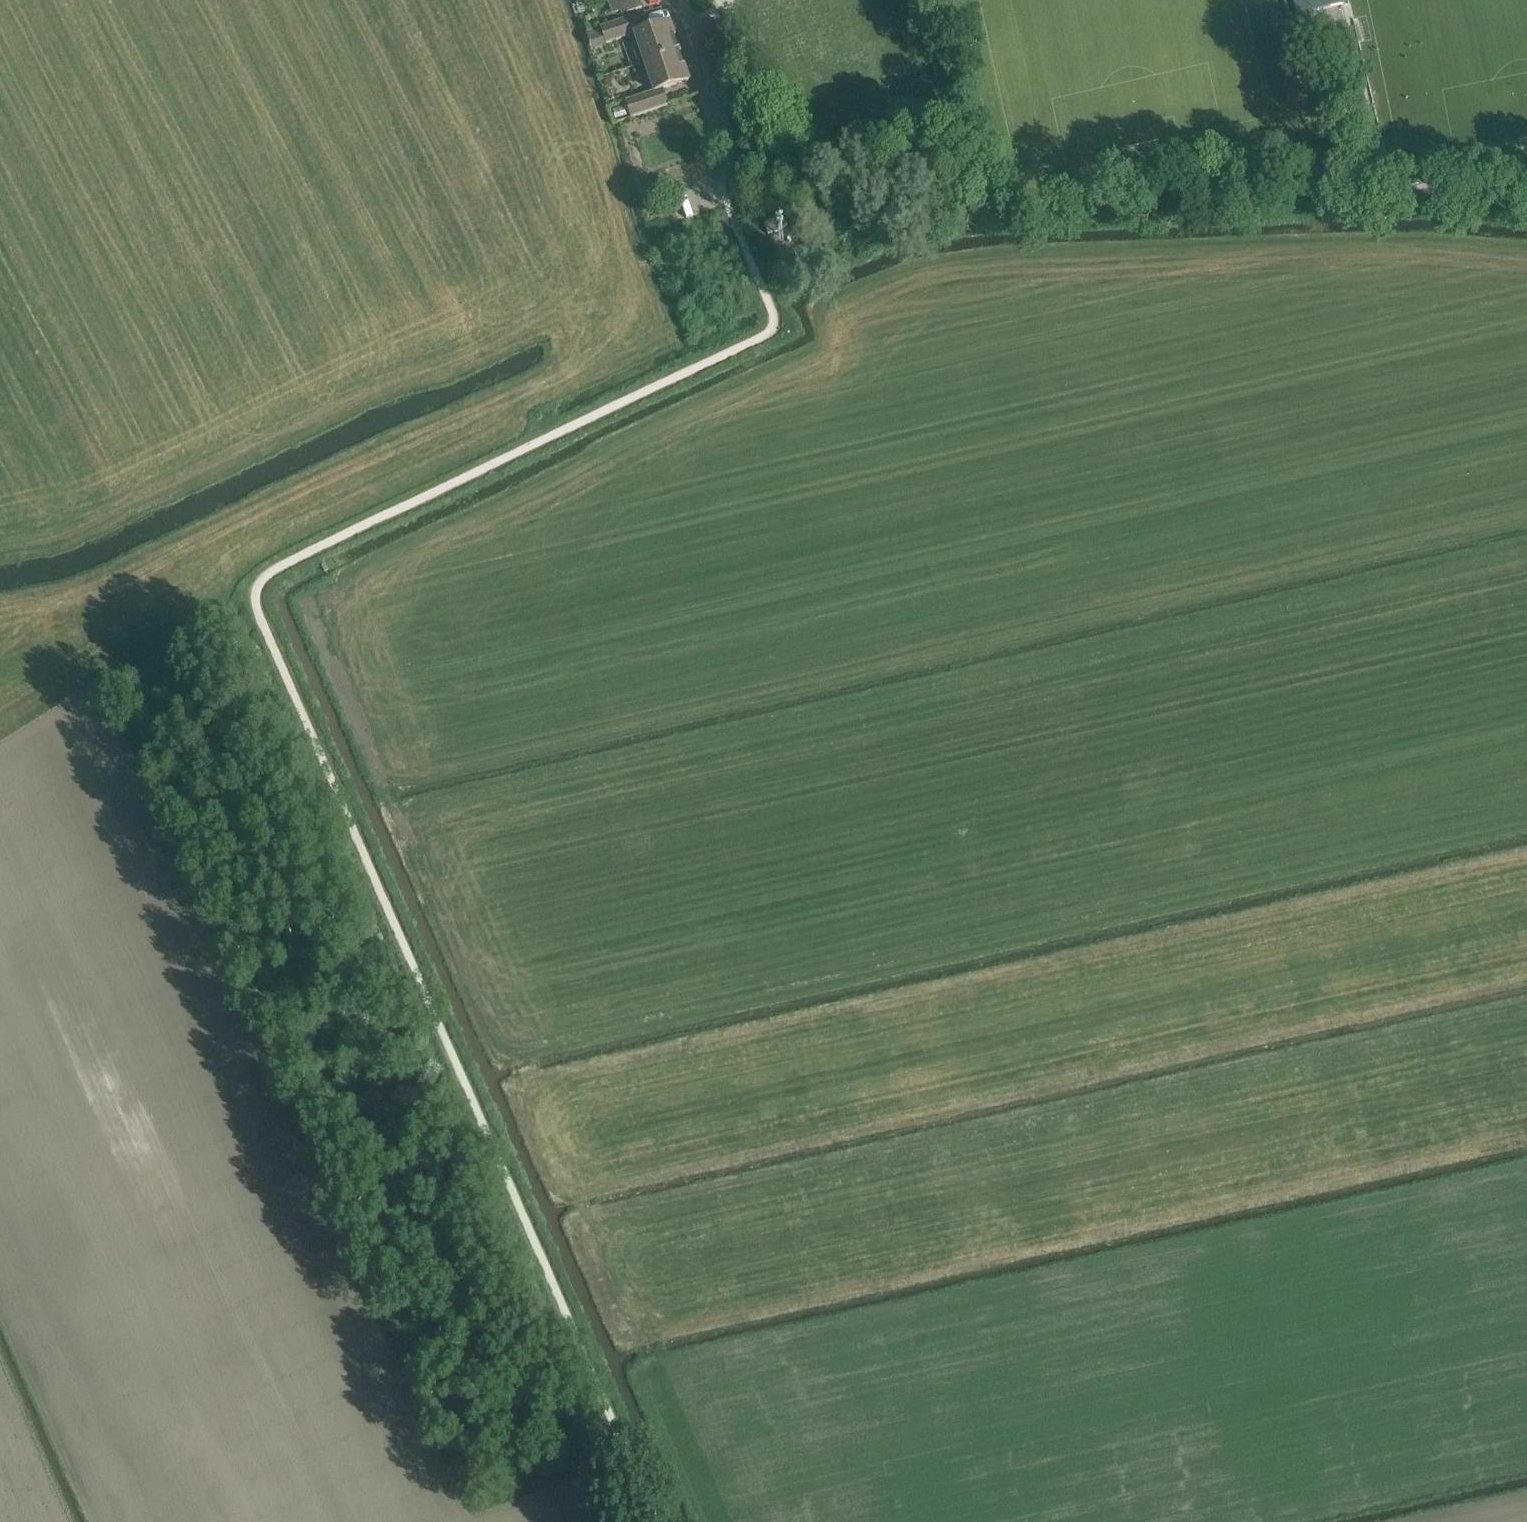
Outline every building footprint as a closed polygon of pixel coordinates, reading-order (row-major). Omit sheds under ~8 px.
[(622,14),(642,7),(640,0),(614,0),(608,2),(612,14),(621,11),(622,14)] [(1312,10),(1350,2),(1350,0),(1310,0),(1312,10)] [(622,19),(602,26),(607,41),(635,32),(645,61),(679,50),(670,21),(643,30),(638,14),(622,19)] [(628,105),(613,111),(616,120),(631,114),(632,117),(668,105),(663,89),(689,80),(679,50),(645,61),(654,90),(626,99),(628,105)] [(783,216),(764,224),(769,234),(788,226),(783,216)]
